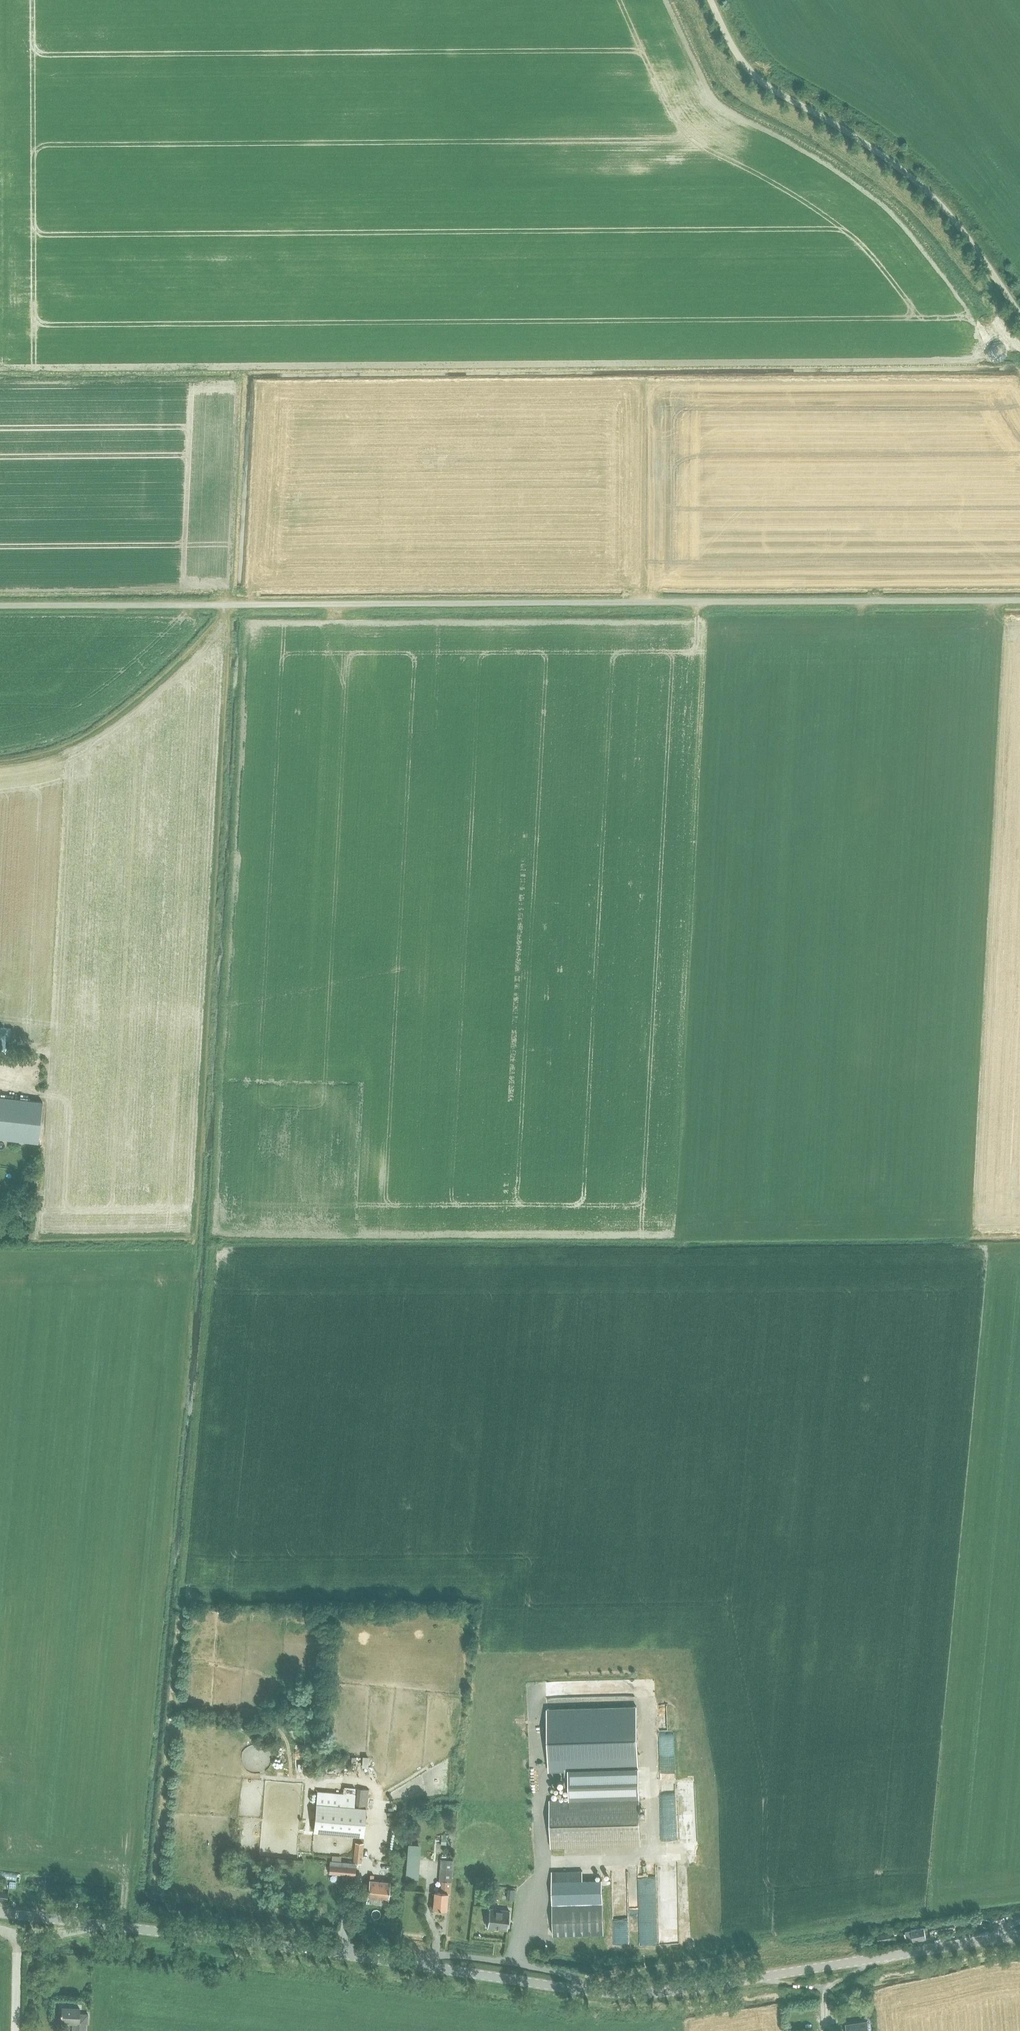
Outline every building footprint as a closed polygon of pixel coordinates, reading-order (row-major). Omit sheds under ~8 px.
[(38,1143),(43,1102),(0,1097),(0,1138),(38,1143)] [(12,1188),(12,1194),(28,1196),(29,1190),(12,1188)] [(638,1704),(547,1706),(549,1770),(569,1769),(639,1767),(638,1704)] [(640,1797),(639,1767),(569,1769),(570,1798),(570,1799),(640,1797)] [(658,1783),(658,1838),(673,1838),(672,1783),(658,1783)] [(677,1843),(693,1843),(692,1784),(676,1785),(677,1843)] [(364,1836),(366,1808),(354,1807),(355,1794),(317,1791),(314,1831),(364,1836)] [(551,1847),(641,1845),(640,1797),(570,1799),(550,1800),(551,1847)] [(361,1863),(363,1843),(355,1842),(353,1862),(357,1862),(361,1863)] [(453,1859),(441,1858),(439,1881),(442,1881),(441,1892),(435,1891),(433,1908),(435,1908),(436,1910),(440,1910),(440,1909),(446,1909),(448,1893),(450,1893),(452,1869),(453,1859)] [(356,1870),(357,1862),(353,1862),(341,1861),(330,1860),(330,1867),(329,1873),(343,1874),(355,1875),(356,1870)] [(656,1942),(676,1941),(675,1887),(655,1887),(654,1865),(636,1865),(638,1944),(656,1944),(656,1942)] [(604,1934),(603,1879),(583,1880),(583,1870),(552,1871),(553,1935),(604,1934)] [(388,1899),(390,1881),(373,1880),(374,1874),(370,1874),(368,1897),(388,1899)] [(7,1900),(9,1893),(0,1892),(0,1899),(7,1900)] [(507,1930),(510,1910),(489,1908),(488,1917),(486,1918),(485,1923),(487,1925),(487,1927),(507,1930)] [(913,1941),(927,1939),(925,1927),(911,1929),(913,1941)] [(612,1942),(627,1942),(626,1931),(612,1931),(612,1942)] [(879,1942),(891,1940),(890,1932),(878,1934),(879,1942)] [(80,2014),(80,2008),(63,2007),(62,2021),(74,2022),(74,2030),(85,2030),(86,2023),(88,2023),(88,2014),(80,2014)] [(846,2023),(848,2030),(869,2030),(868,2020),(846,2023)]
